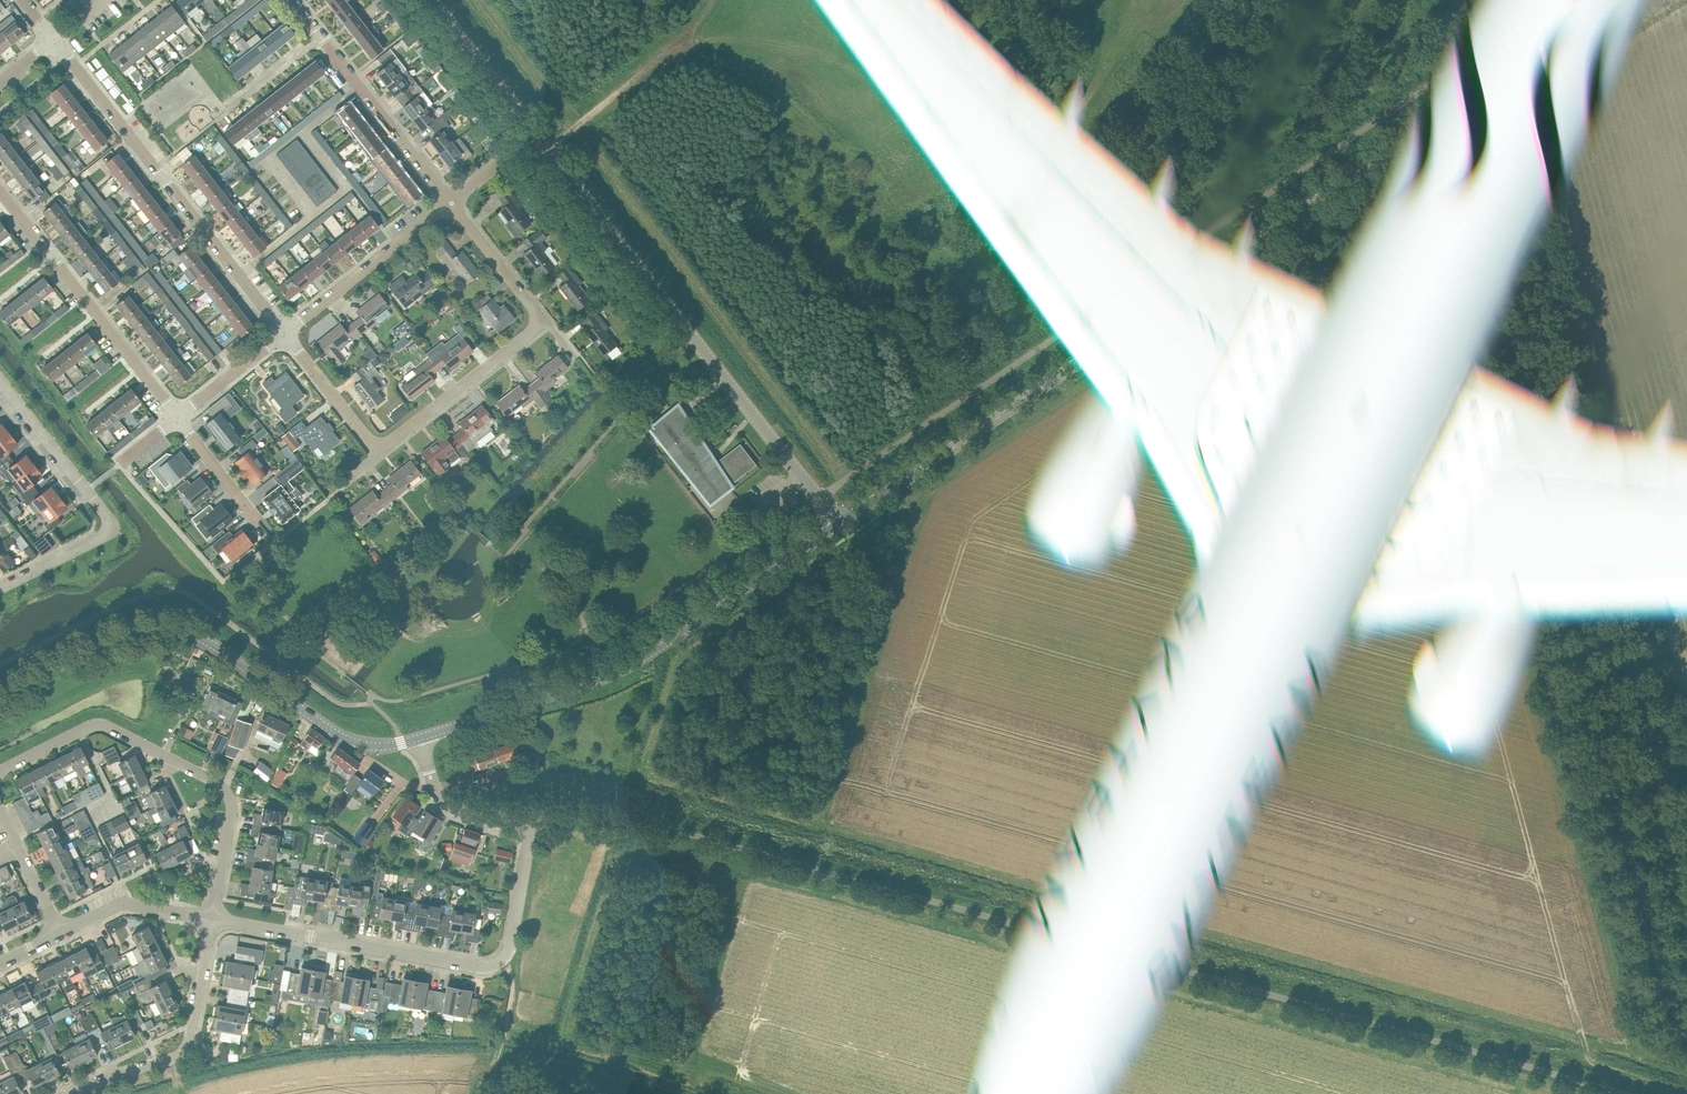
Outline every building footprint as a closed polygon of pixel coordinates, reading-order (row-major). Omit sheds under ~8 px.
[(14,3),(18,9),(24,5),(21,0),(20,0),(14,3)] [(194,0),(179,0),(177,2),(186,13),(192,9),(197,15),(203,10),(197,4),(194,0)] [(244,0),(238,0),(233,4),(237,8),(241,13),(253,4),(250,0),(248,0),(245,2),(244,0)] [(257,5),(261,10),(270,3),(267,0),(263,0),(257,5)] [(347,3),(345,0),(327,0),(326,1),(335,13),(347,3)] [(380,0),(387,9),(392,5),(388,0),(380,0)] [(344,24),(356,14),(347,3),(335,13),(344,24)] [(174,31),(185,22),(172,5),(161,14),(174,31)] [(255,7),(246,14),(250,19),(258,12),(255,7)] [(226,17),(230,22),(241,13),(237,8),(226,17)] [(394,8),(389,12),(396,20),(401,17),(394,8)] [(164,39),(174,31),(161,14),(151,22),(164,39)] [(353,36),(365,26),(356,14),(344,24),(353,36)] [(205,15),(200,19),(210,29),(214,25),(205,15)] [(243,16),(235,23),(239,28),(247,21),(243,16)] [(219,31),(230,22),(226,17),(215,26),(219,31)] [(201,34),(205,31),(196,19),(193,23),(201,34)] [(403,19),(398,23),(405,32),(410,28),(403,19)] [(16,21),(7,29),(2,23),(0,25),(0,29),(11,44),(25,33),(16,21)] [(153,47),(164,39),(151,22),(140,30),(153,47)] [(283,43),(294,34),(285,22),(274,31),(283,43)] [(232,25),(223,32),(227,37),(236,30),(232,25)] [(206,41),(219,31),(215,26),(202,35),(206,41)] [(362,47),(374,37),(365,26),(353,36),(362,47)] [(11,44),(0,29),(0,53),(11,44)] [(143,56),(153,47),(140,30),(129,39),(143,56)] [(272,52),(283,43),(274,31),(262,40),(272,52)] [(408,48),(417,41),(410,33),(402,40),(408,48)] [(220,34),(211,41),(215,46),(224,39),(220,34)] [(249,70),(260,61),(251,49),(242,37),(235,43),(241,51),(236,54),(240,58),(239,59),(249,70)] [(371,59),(383,49),(374,37),(362,47),(371,59)] [(132,64),(143,56),(129,39),(119,47),(132,64)] [(260,61),(272,52),(262,40),(251,49),(260,61)] [(191,52),(197,48),(193,44),(188,48),(191,52)] [(122,72),(132,64),(119,47),(108,55),(122,72)] [(186,57),(191,52),(188,48),(182,52),(186,57)] [(407,51),(401,55),(409,67),(415,63),(407,51)] [(376,74),(385,85),(399,74),(390,64),(397,58),(393,52),(387,57),(380,62),(384,68),(376,74)] [(237,79),(249,70),(239,59),(236,61),(228,67),(237,79)] [(170,69),(176,64),(172,60),(167,64),(170,69)] [(313,81),(315,80),(324,72),(315,61),(304,70),(313,81)] [(167,64),(162,69),(165,73),(170,69),(167,64)] [(415,66),(409,70),(424,90),(430,86),(415,66)] [(405,69),(399,74),(385,85),(395,97),(402,91),(407,97),(419,87),(415,81),(405,69)] [(301,90),(313,81),(304,70),(292,79),(301,90)] [(149,85),(155,81),(151,77),(146,81),(149,85)] [(290,99),(301,90),(292,79),(281,88),(290,99)] [(144,90),(149,85),(146,81),(140,85),(144,90)] [(60,105),(71,95),(62,84),(51,93),(60,105)] [(411,102),(403,108),(412,119),(431,105),(422,93),(424,93),(419,87),(407,97),(411,102)] [(279,108),(290,99),(281,88),(270,96),(279,108)] [(332,105),(336,102),(343,96),(339,91),(328,100),(332,105)] [(69,116),(80,107),(71,95),(60,105),(69,116)] [(267,117),(279,108),(270,96),(258,105),(267,117)] [(325,102),(316,109),(320,114),(329,107),(325,102)] [(346,124),(358,115),(349,103),(337,112),(346,124)] [(247,114),(256,126),(267,117),(258,105),(247,114)] [(435,121),(429,114),(435,110),(431,105),(412,119),(421,131),(429,125),(433,131),(446,120),(453,115),(449,110),(435,121)] [(78,128),(89,118),(80,107),(69,116),(78,128)] [(36,123),(40,120),(32,109),(27,112),(36,123)] [(314,111),(305,118),(309,123),(318,116),(314,111)] [(459,121),(468,117),(465,111),(456,115),(459,121)] [(63,120),(64,113),(51,112),(50,119),(63,120)] [(247,114),(235,123),(244,135),(249,141),(261,132),(256,126),(247,114)] [(355,135),(367,126),(358,115),(346,124),(355,135)] [(33,126),(26,117),(21,121),(28,130),(33,126)] [(87,139),(99,130),(89,118),(78,128),(82,133),(76,138),(80,144),(86,139),(87,139)] [(40,120),(36,123),(43,132),(47,129),(40,120)] [(302,120),(294,127),(297,132),(306,125),(302,120)] [(446,120),(433,131),(437,136),(429,142),(439,153),(452,143),(443,131),(450,126),(446,120)] [(233,144),(244,135),(235,123),(224,132),(233,144)] [(213,126),(210,129),(217,138),(220,135),(221,135),(215,127),(214,126),(213,126)] [(364,147),(376,138),(367,126),(355,135),(364,147)] [(35,128),(30,132),(31,133),(37,141),(42,137),(35,128)] [(291,129),(282,136),(286,141),(295,134),(291,129)] [(316,129),(311,133),(318,142),(323,138),(316,129)] [(96,151),(99,148),(108,141),(99,130),(87,139),(96,151)] [(49,131),(45,135),(52,144),(56,140),(49,131)] [(9,144),(0,133),(0,152),(9,144)] [(217,138),(216,139),(219,143),(224,149),(225,150),(230,146),(221,135),(220,135),(217,138)] [(280,138),(271,145),(275,150),(283,143),(280,138)] [(373,158),(385,149),(376,138),(364,147),(373,158)] [(452,143),(439,153),(448,165),(455,159),(459,165),(472,155),(468,149),(459,138),(452,143)] [(286,147),(290,152),(300,144),(296,139),(286,147)] [(44,140),(39,144),(46,153),(51,149),(44,140)] [(325,141),(320,145),(327,153),(332,149),(325,141)] [(83,167),(92,160),(78,142),(69,149),(83,167)] [(275,150),(271,145),(268,142),(264,146),(261,142),(254,148),(263,159),(275,150)] [(58,143),(54,146),(61,155),(65,152),(58,143)] [(18,156),(9,144),(0,152),(0,157),(6,165),(18,156)] [(294,157),(304,149),(300,144),(290,152),(294,157)] [(276,155),(280,160),(290,152),(286,147),(276,155)] [(252,168),(262,160),(263,159),(254,148),(250,151),(255,157),(248,163),(252,168)] [(232,149),(227,153),(234,161),(239,157),(232,149)] [(294,157),(298,162),(308,154),(304,149),(294,157)] [(382,170),(394,161),(385,149),(373,158),(382,170)] [(31,163),(43,154),(40,150),(28,159),(31,163)] [(51,160),(48,162),(51,167),(55,164),(60,160),(53,151),(48,155),(51,160)] [(280,160),(284,165),(294,157),(290,152),(280,160)] [(334,152),(329,156),(336,165),(341,161),(334,152)] [(67,154),(63,158),(72,169),(77,166),(67,154)] [(114,175),(126,165),(117,154),(105,163),(114,175)] [(302,168),(313,160),(308,154),(298,162),(302,168)] [(15,177),(27,167),(18,156),(6,165),(15,177)] [(191,176),(203,167),(194,156),(182,165),(191,176)] [(284,165),(288,170),(298,162),(294,157),(284,165)] [(241,160),(236,164),(243,173),(248,169),(241,160)] [(302,168),(307,173),(317,165),(313,160),(302,168)] [(391,181),(403,172),(394,161),(382,170),(391,181)] [(288,170),(292,175),(302,168),(298,162),(288,170)] [(62,163),(57,167),(64,176),(69,172),(62,163)] [(343,163),(338,168),(345,176),(350,172),(343,163)] [(123,186),(135,177),(126,165),(114,175),(123,186)] [(311,178),(321,170),(317,165),(307,173),(311,178)] [(24,188),(36,179),(27,167),(15,177),(24,188)] [(200,188),(212,179),(203,167),(191,176),(200,188)] [(292,175),(296,181),(307,173),(302,168),(292,175)] [(311,178),(315,183),(325,175),(321,170),(311,178)] [(250,171),(245,175),(252,184),(257,180),(250,171)] [(400,193),(411,184),(403,172),(391,181),(400,193)] [(296,181),(301,186),(311,178),(307,173),(296,181)] [(319,188),(329,180),(325,175),(315,183),(319,188)] [(352,175),(347,179),(354,188),(359,184),(352,175)] [(132,197),(144,188),(135,177),(123,186),(132,197)] [(86,178),(82,182),(88,191),(93,187),(86,178)] [(301,186),(305,191),(315,183),(311,178),(301,186)] [(33,199),(42,193),(45,190),(36,179),(24,188),(33,199)] [(209,199),(221,190),(212,179),(200,188),(209,199)] [(319,188),(323,193),(333,186),(329,180),(319,188)] [(259,183),(254,187),(261,196),(266,192),(259,183)] [(305,191),(309,196),(319,188),(315,183),(305,191)] [(409,204),(420,195),(411,184),(400,193),(409,204)] [(333,186),(323,193),(327,199),(337,191),(333,186)] [(361,186),(356,191),(363,199),(368,195),(361,186)] [(81,187),(76,191),(77,192),(82,199),(87,195),(81,187)] [(141,209),(153,200),(144,188),(132,197),(141,209)] [(309,196),(313,201),(323,193),(319,188),(309,196)] [(95,190),(90,193),(97,202),(102,198),(95,190)] [(218,211),(230,202),(221,190),(209,199),(218,211)] [(516,236),(525,229),(531,224),(520,209),(523,207),(510,191),(500,199),(506,207),(501,211),(511,223),(508,225),(516,236)] [(351,192),(342,199),(346,204),(355,197),(351,192)] [(323,193),(313,201),(317,206),(327,199),(323,193)] [(268,194),(263,198),(270,207),(275,203),(268,194)] [(104,201),(99,205),(106,214),(108,216),(113,212),(119,208),(117,206),(110,197),(104,201)] [(89,198),(84,202),(91,211),(97,207),(89,198)] [(370,198),(365,202),(372,211),(377,207),(370,198)] [(52,205),(43,212),(52,223),(64,214),(60,208),(64,205),(59,199),(55,202),(52,205)] [(150,220),(162,211),(153,200),(141,209),(150,220)] [(340,201),(331,207),(335,213),(344,206),(340,201)] [(227,222),(239,213),(230,202),(218,211),(227,222)] [(277,206),(272,210),(279,219),(284,215),(277,206)] [(61,235),(73,225),(68,219),(74,215),(69,209),(69,210),(52,223),(61,235)] [(99,209),(93,213),(100,222),(106,218),(99,209)] [(305,209),(299,213),(303,219),(309,215),(305,209)] [(379,209),(374,213),(381,222),(386,218),(379,209)] [(328,210),(319,216),(323,222),(332,215),(328,210)] [(159,232),(171,222),(162,211),(150,220),(159,232)] [(113,212),(108,216),(115,225),(120,221),(113,212)] [(236,234),(248,224),(239,213),(227,222),(236,234)] [(288,230),(293,226),(284,215),(279,219),(288,230)] [(296,224),(301,220),(297,215),(292,219),(296,224)] [(368,236),(379,227),(370,216),(358,225),(368,236)] [(317,219),(308,226),(312,231),(321,224),(317,219)] [(108,221),(102,225),(109,233),(115,229),(108,221)] [(0,241),(9,234),(0,222),(0,241)] [(164,246),(171,241),(180,234),(171,222),(159,232),(154,235),(159,242),(160,241),(164,246)] [(122,224),(117,228),(124,237),(129,233),(122,224)] [(245,245),(257,236),(248,224),(236,234),(245,245)] [(70,246),(82,237),(73,225),(61,235),(70,246)] [(356,245),(368,236),(358,225),(347,233),(356,245)] [(305,228),(296,234),(300,240),(309,233),(305,228)] [(313,239),(319,235),(315,229),(309,233),(313,239)] [(533,234),(524,242),(531,250),(525,254),(543,276),(555,266),(543,251),(547,249),(541,242),(548,237),(547,236),(544,233),(541,229),(535,234),(534,234),(533,234)] [(117,232),(111,236),(118,245),(124,241),(117,232)] [(345,254),(356,245),(347,233),(335,242),(345,254)] [(131,235),(126,239),(133,248),(138,244),(131,235)] [(254,256),(266,247),(257,236),(245,245),(254,256)] [(298,242),(294,236),(285,243),(289,248),(298,242)] [(79,257),(91,248),(82,237),(70,246),(79,257)] [(330,247),(325,240),(319,245),(324,252),(324,251),(333,263),(345,254),(335,242),(330,247)] [(126,243),(121,247),(127,256),(133,252),(126,243)] [(282,245),(274,252),(278,257),(286,251),(282,245)] [(183,271),(188,267),(187,267),(199,258),(190,246),(178,255),(183,262),(179,265),(183,271)] [(140,247),(135,251),(142,259),(147,255),(140,247)] [(457,255),(450,247),(440,255),(447,264),(452,271),(464,285),(470,280),(479,273),(462,251),(457,255)] [(88,269),(100,260),(91,248),(79,257),(88,269)] [(11,251),(6,254),(9,258),(13,263),(25,254),(21,249),(14,254),(11,251)] [(322,272),(333,263),(324,251),(324,252),(313,260),(322,272)] [(159,260),(153,252),(148,256),(149,258),(144,262),(149,268),(159,260)] [(271,254),(262,261),(266,267),(275,259),(271,254)] [(135,255),(130,259),(137,268),(131,272),(135,277),(146,269),(135,255)] [(190,284),(197,279),(196,278),(208,269),(199,258),(187,267),(188,267),(192,273),(185,278),(190,284)] [(0,265),(0,270),(1,272),(9,265),(6,260),(0,265)] [(97,280),(109,271),(100,260),(88,269),(97,280)] [(310,281),(322,272),(313,260),(301,269),(310,281)] [(578,310),(588,302),(591,300),(579,285),(582,283),(570,267),(560,275),(566,283),(561,287),(578,310)] [(205,290),(217,281),(208,269),(196,278),(197,279),(205,290)] [(299,290),(310,281),(301,269),(290,278),(299,290)] [(106,292),(115,285),(118,282),(109,271),(97,280),(106,292)] [(159,271),(154,275),(161,284),(166,280),(159,271)] [(160,288),(148,272),(132,284),(136,290),(147,281),(155,292),(160,288)] [(436,284),(428,273),(420,279),(416,274),(406,282),(402,277),(389,286),(401,301),(406,307),(421,296),(436,284)] [(42,298),(43,298),(53,289),(44,277),(32,286),(42,298)] [(288,299),(299,290),(290,278),(278,287),(288,299)] [(217,281),(205,290),(214,301),(226,292),(217,281)] [(168,282),(163,286),(170,295),(175,291),(168,282)] [(30,307),(42,298),(32,286),(21,296),(30,307)] [(162,291),(158,295),(165,304),(169,300),(162,291)] [(223,313),(235,304),(226,292),(214,301),(223,313)] [(177,294),(172,298),(179,306),(184,302),(177,294)] [(361,333),(377,321),(374,318),(388,307),(387,305),(379,294),(356,312),(360,317),(353,323),(361,333)] [(492,300),(488,294),(471,307),(476,312),(480,309),(487,318),(491,323),(497,331),(514,318),(506,308),(502,312),(492,300),(493,300),(492,299),(492,300)] [(125,316),(137,307),(128,295),(116,305),(125,316)] [(30,307),(21,296),(9,305),(19,317),(30,307)] [(172,302),(167,306),(174,315),(178,311),(172,302)] [(57,318),(69,309),(65,304),(53,313),(57,318)] [(244,315),(235,304),(223,313),(232,324),(244,315)] [(19,317),(9,305),(0,312),(0,316),(8,326),(19,317)] [(186,305),(181,309),(188,318),(193,314),(186,305)] [(134,328),(146,318),(137,307),(125,316),(134,328)] [(37,323),(41,320),(32,309),(28,312),(37,323)] [(605,355),(608,352),(613,359),(622,352),(617,346),(617,345),(606,331),(609,328),(594,310),(592,312),(582,319),(591,330),(587,333),(605,355)] [(181,314),(176,318),(183,326),(187,322),(181,314)] [(241,336),(253,326),(244,315),(232,324),(241,336)] [(463,324),(469,319),(466,315),(460,320),(463,324)] [(50,316),(42,322),(46,327),(54,321),(50,316)] [(195,316),(190,320),(197,329),(202,325),(195,316)] [(143,339),(155,330),(146,318),(134,328),(143,339)] [(361,333),(353,323),(344,329),(340,324),(318,342),(328,354),(338,365),(342,362),(345,359),(339,350),(345,346),(361,333)] [(460,324),(455,328),(458,333),(463,339),(468,335),(460,324)] [(39,325),(31,331),(34,336),(42,330),(39,325)] [(190,325),(185,329),(191,338),(196,334),(190,325)] [(383,326),(377,328),(378,335),(385,334),(383,326)] [(204,328),(199,332),(206,341),(211,337),(204,328)] [(152,350),(164,341),(155,330),(143,339),(152,350)] [(226,331),(221,333),(225,342),(230,339),(226,331)] [(85,354),(87,352),(97,345),(88,333),(76,342),(85,354)] [(442,341),(426,354),(431,359),(438,369),(446,363),(450,368),(472,351),(465,342),(463,339),(458,333),(444,344),(442,341)] [(27,334),(20,340),(23,345),(31,339),(27,334)] [(201,349),(206,345),(196,334),(191,338),(201,349)] [(213,339),(208,343),(217,355),(222,350),(213,339)] [(173,353),(173,352),(164,341),(152,350),(161,362),(173,353)] [(74,363),(85,354),(76,342),(65,351),(74,363)] [(206,345),(201,349),(206,356),(201,359),(204,363),(209,360),(210,360),(214,357),(206,345)] [(170,373),(182,364),(177,358),(184,353),(179,347),(173,352),(173,353),(161,362),(170,373)] [(62,372),(74,363),(65,351),(53,360),(62,372)] [(539,378),(531,385),(546,404),(552,399),(545,390),(555,383),(552,380),(562,372),(567,368),(566,367),(571,363),(564,354),(559,358),(558,356),(535,373),(539,378)] [(411,398),(434,381),(430,376),(438,369),(431,359),(415,372),(417,375),(402,387),(411,398)] [(51,381),(62,372),(53,360),(42,369),(51,381)] [(112,365),(108,360),(97,369),(101,374),(112,365)] [(371,409),(383,399),(377,392),(380,389),(371,378),(379,372),(370,360),(362,367),(352,375),(358,383),(353,387),(371,409)] [(179,385),(191,375),(182,364),(170,373),(179,385)] [(94,371),(86,378),(90,383),(98,376),(94,371)] [(304,396),(286,372),(274,381),(271,377),(263,384),(270,392),(273,397),(275,396),(285,410),(280,414),(286,421),(297,413),(291,406),(304,396)] [(82,380),(74,387),(78,392),(86,385),(82,380)] [(519,386),(497,403),(504,413),(506,415),(521,404),(523,407),(533,399),(540,408),(546,404),(531,385),(523,391),(519,386)] [(75,394),(71,389),(63,396),(66,401),(75,394)] [(129,410),(132,407),(141,401),(131,389),(120,398),(129,410)] [(205,425),(225,450),(241,437),(222,412),(232,405),(224,396),(207,409),(214,418),(205,425)] [(118,419),(129,410),(120,398),(108,407),(118,419)] [(469,451),(478,444),(476,442),(493,429),(490,425),(494,422),(489,414),(482,406),(460,423),(464,428),(456,434),(469,451)] [(118,419),(108,407),(97,416),(106,428),(107,427),(112,434),(123,425),(118,419)] [(689,434),(673,413),(676,410),(676,409),(653,427),(710,501),(725,484),(728,487),(757,465),(741,444),(715,464),(711,458),(712,456),(692,431),(689,434)] [(95,437),(106,428),(97,416),(86,425),(95,437)] [(328,422),(326,424),(320,417),(307,427),(301,421),(288,431),(294,438),(299,434),(313,451),(318,447),(323,454),(340,441),(332,431),(334,429),(328,422)] [(149,418),(141,425),(145,430),(153,423),(149,418)] [(9,434),(1,423),(0,424),(0,441),(9,434)] [(271,423),(260,430),(264,437),(275,429),(271,423)] [(137,427),(130,434),(133,439),(141,432),(137,427)] [(281,437),(293,451),(300,446),(288,431),(281,437)] [(11,457),(7,452),(17,444),(9,434),(0,441),(0,466),(11,457)] [(469,451),(456,434),(447,441),(443,436),(421,453),(438,475),(451,465),(450,465),(460,457),(472,457),(473,457),(469,451)] [(126,436),(118,443),(122,448),(130,441),(126,436)] [(250,450),(257,445),(252,439),(239,450),(243,455),(234,462),(240,469),(238,470),(245,479),(247,478),(252,485),(259,479),(259,480),(262,478),(261,478),(268,472),(250,450)] [(118,450),(115,446),(106,452),(110,457),(118,450)] [(192,467),(180,451),(169,460),(165,454),(148,467),(157,479),(164,474),(171,483),(192,467)] [(0,466),(0,467),(12,482),(34,465),(25,455),(15,463),(11,457),(0,466)] [(304,467),(297,458),(273,477),(280,486),(263,499),(282,523),(299,510),(287,494),(293,489),(287,481),(304,467)] [(392,500),(407,488),(405,485),(420,473),(410,461),(388,478),(392,484),(384,490),(392,500)] [(34,465),(12,482),(24,498),(36,489),(32,484),(42,476),(34,465)] [(187,479),(177,487),(181,493),(183,491),(195,507),(212,493),(200,477),(191,484),(187,479)] [(29,504),(33,501),(41,511),(58,497),(50,487),(40,494),(36,489),(24,498),(29,504)] [(392,500),(384,490),(376,496),(372,491),(350,508),(357,518),(362,524),(369,519),(366,515),(374,509),(376,512),(392,500)] [(58,497),(41,511),(49,521),(44,524),(49,531),(61,521),(57,515),(67,508),(58,497)] [(212,536),(233,519),(221,504),(209,513),(204,508),(191,518),(196,524),(201,521),(212,536)] [(33,528),(39,524),(33,516),(28,520),(33,528)] [(211,545),(212,545),(218,552),(222,549),(232,562),(248,550),(251,548),(250,548),(253,546),(251,543),(253,542),(248,536),(247,537),(241,530),(232,536),(229,532),(230,531),(229,530),(211,545)] [(44,536),(34,544),(42,555),(52,546),(44,536)] [(23,549),(32,559),(37,555),(28,545),(23,549)] [(375,561),(380,557),(374,550),(369,553),(375,561)] [(4,572),(16,563),(8,553),(3,556),(0,552),(0,567),(4,572)] [(236,718),(243,704),(236,701),(237,700),(219,692),(220,689),(212,685),(204,703),(211,706),(211,707),(212,708),(209,714),(217,718),(220,712),(229,716),(226,722),(232,726),(235,718),(236,718)] [(183,716),(192,701),(181,694),(172,709),(183,716)] [(244,721),(253,702),(249,700),(246,705),(243,704),(236,718),(236,719),(225,755),(233,757),(236,747),(243,749),(251,723),(244,721)] [(258,730),(255,736),(270,743),(273,737),(281,741),(289,725),(264,713),(257,729),(258,730)] [(308,727),(311,720),(305,717),(302,724),(308,727)] [(225,736),(229,729),(222,725),(218,732),(225,736)] [(304,739),(301,744),(309,749),(317,755),(321,750),(318,748),(318,747),(325,738),(311,728),(304,737),(303,738),(304,739)] [(219,755),(228,738),(217,733),(209,749),(219,755)] [(292,738),(289,743),(294,747),(298,742),(292,738)] [(479,769),(519,755),(515,742),(474,756),(479,769)] [(108,766),(111,764),(120,760),(114,746),(102,752),(107,762),(108,766)] [(80,747),(67,753),(76,770),(80,778),(86,775),(82,767),(89,764),(85,757),(80,747)] [(358,785),(362,780),(353,773),(360,764),(338,747),(331,757),(339,763),(333,771),(348,781),(348,780),(350,781),(344,789),(351,794),(358,785)] [(62,777),(76,770),(67,753),(53,760),(62,777)] [(125,776),(134,771),(141,768),(134,755),(118,763),(125,776)] [(54,791),(59,788),(55,780),(62,777),(53,760),(42,766),(49,782),(54,791)] [(263,763),(261,767),(270,773),(273,769),(263,763)] [(41,797),(46,794),(42,786),(49,782),(42,766),(29,773),(30,775),(37,789),(41,797)] [(263,779),(266,774),(256,767),(253,771),(263,779)] [(149,787),(147,782),(148,782),(141,768),(134,771),(125,776),(116,781),(119,787),(127,783),(131,790),(134,788),(137,794),(149,787)] [(375,792),(377,790),(383,781),(369,770),(362,780),(358,785),(371,794),(373,791),(375,792)] [(23,795),(33,790),(37,789),(30,775),(29,773),(15,779),(23,795)] [(92,802),(105,795),(98,783),(86,790),(92,802)] [(286,794),(290,790),(283,784),(279,789),(286,794)] [(155,806),(171,798),(165,786),(155,791),(149,794),(155,806)] [(78,809),(82,807),(92,802),(86,790),(72,797),(74,801),(78,808),(78,809)] [(16,811),(28,805),(24,797),(12,803),(16,811)] [(408,836),(412,830),(419,820),(413,816),(419,807),(406,797),(400,806),(393,816),(403,823),(399,830),(408,836)] [(178,812),(171,798),(155,806),(147,810),(150,816),(158,812),(162,820),(159,821),(162,826),(164,825),(165,825),(177,819),(174,814),(178,812)] [(129,819),(141,813),(135,800),(123,806),(129,819)] [(65,814),(78,808),(74,801),(62,807),(65,814)] [(284,811),(285,804),(268,801),(266,808),(263,808),(262,814),(253,813),(254,814),(252,825),(276,829),(280,830),(281,823),(282,823),(284,811)] [(19,816),(31,811),(28,805),(16,811),(19,816)] [(36,821),(41,818),(37,810),(32,813),(33,816),(36,821)] [(78,829),(90,823),(84,810),(72,816),(78,829)] [(430,840),(436,831),(442,822),(437,819),(438,818),(425,810),(419,820),(412,830),(425,838),(426,838),(430,840)] [(33,816),(32,813),(31,811),(19,816),(22,822),(33,816)] [(118,833),(130,827),(124,814),(111,821),(118,833)] [(36,822),(36,821),(33,816),(22,822),(24,827),(36,822)] [(50,816),(36,822),(39,827),(39,828),(53,821),(50,816)] [(104,840),(118,833),(111,821),(98,827),(104,840)] [(27,833),(39,828),(39,827),(36,822),(24,827),(27,833)] [(364,846),(369,840),(377,830),(366,822),(353,838),(364,846)] [(85,842),(97,836),(90,823),(78,829),(85,842)] [(43,846),(47,844),(59,838),(53,825),(47,828),(37,833),(43,846)] [(178,863),(190,856),(183,841),(190,837),(184,825),(176,829),(178,832),(173,834),(177,843),(170,846),(178,863)] [(278,847),(280,836),(275,835),(276,829),(252,825),(251,835),(258,837),(257,844),(278,847)] [(165,839),(162,833),(163,833),(160,827),(155,830),(164,849),(156,853),(164,869),(178,863),(170,846),(166,838),(165,839)] [(454,844),(451,854),(470,860),(479,833),(464,829),(462,835),(457,834),(454,844)] [(63,846),(59,838),(47,844),(43,846),(50,859),(74,847),(72,842),(63,846)] [(367,851),(373,844),(369,840),(364,846),(363,848),(367,851)] [(134,866),(146,859),(141,850),(139,843),(126,850),(134,866)] [(276,858),(278,847),(257,844),(256,849),(247,848),(248,849),(246,860),(270,864),(274,865),(275,858),(276,858)] [(57,872),(65,868),(81,860),(78,855),(77,853),(75,852),(73,848),(74,847),(50,859),(57,872)] [(102,860),(108,858),(103,849),(98,852),(102,860)] [(510,862),(513,853),(496,849),(494,859),(510,862)] [(120,873),(134,866),(126,850),(112,856),(115,863),(120,873)] [(442,872),(447,858),(440,856),(436,869),(442,872)] [(85,868),(81,860),(65,868),(57,872),(63,885),(88,873),(90,872),(88,867),(85,868)] [(271,882),(273,871),(269,870),(270,864),(246,860),(244,870),(252,872),(251,878),(268,882),(269,882),(271,882)] [(108,879),(116,875),(110,862),(102,866),(108,879)] [(2,882),(12,877),(6,865),(0,868),(0,883),(2,882)] [(70,898),(94,886),(88,873),(63,885),(70,898)] [(312,899),(316,880),(305,878),(305,877),(298,875),(297,881),(295,893),(293,903),(304,906),(306,898),(312,899)] [(267,893),(269,882),(268,882),(251,878),(249,884),(241,883),(240,883),(242,884),(240,895),(254,897),(254,898),(272,902),(274,894),(267,893)] [(328,910),(332,887),(333,883),(328,882),(316,880),(312,899),(318,900),(317,909),(317,908),(328,910)] [(351,887),(347,905),(353,906),(352,915),(352,916),(352,914),(363,916),(365,917),(371,884),(363,882),(361,888),(351,887)] [(347,905),(351,887),(340,885),(339,889),(332,887),(328,910),(339,912),(341,904),(347,905)] [(390,919),(392,908),(394,899),(383,897),(383,894),(377,893),(375,900),(373,912),(371,923),(383,925),(384,918),(390,919)] [(19,903),(15,896),(13,895),(6,898),(7,900),(6,901),(18,924),(32,917),(24,901),(19,903)] [(406,930),(410,907),(405,906),(406,901),(394,899),(392,908),(390,919),(397,920),(395,929),(396,929),(396,928),(406,930)] [(18,924),(6,901),(3,903),(2,905),(4,911),(0,913),(0,920),(5,930),(18,924)] [(500,913),(502,904),(488,902),(487,911),(500,913)] [(426,918),(429,906),(418,904),(417,908),(410,907),(406,930),(418,932),(419,924),(425,925),(426,918)] [(441,936),(453,938),(454,930),(460,932),(464,911),(452,909),(453,906),(447,905),(445,913),(444,922),(441,936)] [(441,936),(444,922),(445,913),(439,912),(440,908),(429,906),(426,918),(425,925),(432,926),(430,935),(431,935),(431,934),(441,936)] [(477,942),(481,919),(474,918),(475,914),(464,911),(460,932),(467,933),(466,940),(477,942)] [(113,923),(105,927),(109,935),(117,931),(113,923)] [(149,926),(132,935),(138,947),(155,938),(153,933),(154,932),(151,925),(149,926)] [(138,947),(133,950),(138,962),(144,960),(144,959),(161,950),(159,946),(160,945),(157,938),(155,938),(138,947)] [(224,961),(222,973),(251,978),(254,963),(261,964),(263,950),(237,945),(235,953),(236,953),(234,963),(224,961)] [(113,946),(107,949),(113,962),(120,959),(113,946)] [(80,949),(73,952),(73,954),(85,976),(85,977),(97,971),(104,967),(102,964),(97,954),(91,957),(86,947),(81,950),(80,949)] [(107,949),(100,952),(107,966),(113,962),(107,949)] [(144,960),(138,962),(144,974),(146,973),(146,974),(150,972),(168,963),(165,958),(166,957),(163,950),(161,950),(144,959),(144,960)] [(68,955),(61,959),(61,960),(70,979),(72,983),(73,983),(85,976),(73,954),(69,956),(68,955)] [(56,961),(48,965),(49,966),(57,982),(63,979),(66,985),(63,987),(67,993),(76,989),(73,983),(72,983),(70,979),(61,960),(56,962),(56,961)] [(308,995),(314,967),(302,965),(300,975),(290,973),(290,972),(287,991),(282,990),(281,997),(292,1000),(293,992),(308,995)] [(57,982),(49,966),(44,969),(43,967),(36,971),(41,982),(34,985),(41,999),(48,996),(45,989),(57,982)] [(331,999),(332,990),(334,981),(323,979),(325,969),(314,967),(308,995),(331,999)] [(144,974),(132,981),(135,987),(149,980),(153,978),(150,972),(146,974),(146,973),(144,974)] [(247,999),(251,978),(222,973),(220,984),(230,986),(229,996),(247,999)] [(354,994),(358,975),(346,973),(344,983),(334,981),(332,990),(331,999),(352,1003),(354,994)] [(369,977),(358,975),(354,994),(352,1003),(368,1006),(368,1008),(380,1011),(384,989),(377,988),(377,989),(367,987),(369,977)] [(389,1001),(411,1006),(416,977),(404,975),(403,986),(392,984),(388,1001),(389,1001)] [(432,1010),(434,1003),(436,992),(425,990),(427,979),(416,977),(411,1006),(432,1010)] [(149,980),(135,987),(138,993),(141,992),(144,998),(151,994),(155,1001),(163,998),(173,992),(169,985),(168,986),(165,980),(155,985),(153,986),(149,980)] [(19,983),(12,987),(13,988),(19,1001),(21,1005),(32,999),(34,1003),(41,999),(34,985),(28,988),(25,982),(20,984),(19,983)] [(456,1008),(460,985),(448,983),(446,993),(436,992),(434,1003),(432,1010),(455,1014),(456,1008)] [(479,999),(469,998),(471,987),(460,985),(456,1008),(455,1014),(476,1018),(480,999),(479,999)] [(0,993),(0,995),(6,1007),(8,1011),(21,1005),(19,1001),(13,988),(7,991),(7,989),(0,993)] [(163,998),(155,1001),(157,1004),(162,1014),(178,1006),(176,1001),(175,1001),(177,1000),(173,992),(163,998)] [(83,1004),(96,998),(93,993),(81,999),(82,1002),(83,1004)] [(8,1011),(6,1007),(0,995),(0,1015),(8,1011)] [(243,1021),(247,999),(229,996),(227,1007),(216,1005),(214,1016),(243,1021)] [(85,1007),(83,1004),(82,1002),(70,1008),(72,1014),(85,1007)] [(137,1027),(144,1023),(136,1009),(130,1012),(137,1027)] [(137,1027),(130,1012),(120,1017),(115,1017),(110,1019),(114,1026),(123,1044),(130,1041),(129,1039),(135,1036),(132,1030),(137,1027)] [(101,1032),(92,1013),(86,1016),(95,1036),(99,1044),(105,1041),(109,1049),(115,1046),(115,1048),(123,1044),(114,1026),(101,1032)] [(323,1025),(330,1027),(333,1017),(326,1015),(323,1025)] [(85,1062),(92,1059),(91,1058),(97,1055),(93,1047),(99,1044),(95,1036),(86,1016),(79,1020),(86,1033),(80,1036),(83,1042),(76,1045),(85,1062)] [(239,1044),(243,1021),(214,1016),(212,1028),(222,1030),(221,1040),(220,1040),(239,1044)] [(55,1049),(61,1046),(50,1025),(44,1028),(55,1049)] [(35,1033),(32,1028),(25,1031),(23,1028),(18,1031),(21,1036),(22,1039),(26,1037),(35,1033)] [(39,1064),(47,1081),(54,1078),(53,1077),(59,1074),(54,1063),(60,1060),(55,1049),(44,1028),(37,1031),(48,1052),(45,1053),(43,1058),(45,1061),(39,1064)] [(8,1042),(21,1036),(18,1031),(6,1037),(8,1042)] [(8,1042),(6,1037),(0,1040),(0,1046),(8,1042)] [(228,1056),(230,1044),(222,1043),(220,1055),(228,1056)] [(77,1066),(85,1062),(76,1045),(63,1052),(71,1068),(77,1065),(77,1066)] [(10,1053),(7,1046),(0,1049),(0,1058),(10,1053)] [(29,1068),(28,1066),(23,1064),(16,1051),(10,1054),(21,1075),(24,1081),(30,1079),(34,1087),(40,1084),(40,1085),(47,1081),(39,1064),(29,1068)] [(22,1093),(18,1084),(24,1081),(21,1075),(10,1054),(3,1058),(13,1077),(1,1082),(7,1093),(19,1093),(22,1093)] [(202,1064),(205,1065),(206,1057),(202,1057),(198,1056),(197,1063),(202,1064)]
